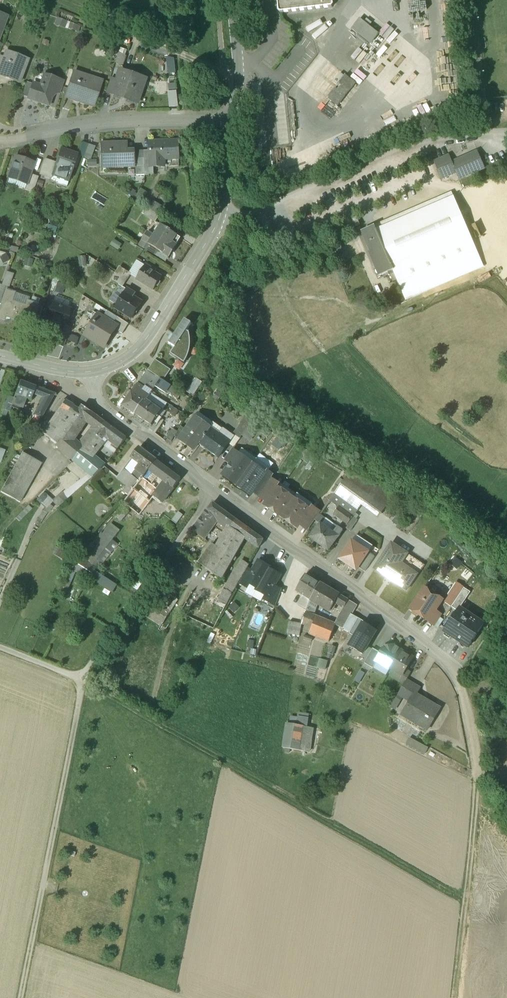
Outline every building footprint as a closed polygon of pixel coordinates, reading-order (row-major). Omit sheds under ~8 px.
[(277,2),(278,3),(278,7),(278,8),(278,12),(280,13),(283,13),(284,13),(288,12),(289,12),(291,12),(292,12),(296,11),(297,11),(299,11),(300,11),(304,10),(305,11),(307,10),(308,10),(312,9),(313,10),(315,9),(316,9),(320,8),(321,9),(323,8),(324,8),(328,7),(329,8),(332,7),(334,5),(333,2),(332,0),(277,0),(277,2)] [(381,36),(360,19),(351,29),(373,46),(381,36)] [(6,52),(3,60),(0,67),(0,74),(10,77),(9,79),(18,83),(23,70),(24,70),(28,60),(6,52)] [(174,58),(167,57),(169,73),(176,72),(174,58)] [(139,78),(129,75),(130,73),(120,70),(116,82),(112,94),(138,103),(144,87),(137,84),(139,78)] [(100,87),(86,82),(87,77),(74,72),(66,96),(79,100),(78,102),(94,107),(100,87)] [(347,73),(325,101),(336,110),(359,82),(347,73)] [(57,80),(42,75),(39,85),(40,85),(40,86),(32,84),(32,85),(28,98),(27,99),(48,107),(53,92),(57,80)] [(116,82),(110,79),(105,92),(112,94),(116,82)] [(57,80),(53,92),(60,94),(64,82),(57,80)] [(32,85),(27,83),(22,96),(28,98),(32,85)] [(178,141),(150,142),(150,150),(150,167),(154,167),(164,167),(164,159),(179,159),(178,141)] [(83,158),(87,145),(80,142),(76,155),(77,155),(77,157),(83,158)] [(128,143),(100,144),(100,168),(136,167),(135,151),(128,151),(128,143)] [(88,170),(96,147),(87,145),(83,158),(80,165),(88,170)] [(76,155),(60,150),(55,164),(51,176),(52,176),(69,182),(77,157),(77,155),(76,155)] [(150,150),(144,151),(145,166),(145,175),(154,175),(154,167),(150,167),(150,150)] [(144,151),(135,151),(136,167),(145,166),(144,151)] [(476,153),(451,164),(456,174),(459,181),(484,170),(476,153)] [(25,159),(15,156),(7,179),(25,185),(26,185),(29,176),(33,164),(24,161),(25,159)] [(448,156),(433,163),(441,181),(456,174),(451,164),(448,156)] [(55,164),(44,160),(39,175),(51,179),(52,176),(51,176),(55,164)] [(29,176),(26,185),(25,185),(24,190),(33,193),(38,179),(29,176)] [(451,196),(363,236),(372,256),(370,257),(381,280),(394,274),(401,289),(418,282),(423,280),(467,260),(477,255),(451,196)] [(159,216),(148,208),(143,215),(154,222),(159,216)] [(171,231),(162,225),(161,226),(155,237),(149,244),(149,245),(150,245),(158,250),(169,257),(176,245),(171,242),(176,235),(171,232),(171,231)] [(147,232),(142,239),(148,243),(149,244),(155,237),(147,232)] [(148,243),(142,239),(138,245),(144,249),(148,243)] [(339,244),(327,249),(331,259),(343,254),(339,244)] [(150,245),(147,250),(155,255),(158,250),(150,245)] [(87,257),(79,258),(79,267),(87,267),(87,257)] [(34,261),(26,259),(24,265),(32,267),(34,261)] [(467,260),(423,280),(428,291),(472,271),(467,260)] [(151,268),(145,265),(136,279),(153,290),(161,277),(150,269),(151,268)] [(131,274),(120,266),(116,273),(127,280),(131,274)] [(2,285),(0,290),(0,307),(1,307),(6,290),(13,271),(7,269),(2,285)] [(127,280),(116,273),(110,282),(116,286),(118,284),(122,287),(127,280)] [(51,294),(59,299),(64,292),(59,289),(63,282),(53,277),(50,284),(56,287),(51,294)] [(418,282),(401,289),(403,295),(420,288),(418,282)] [(125,292),(126,289),(122,287),(118,284),(116,286),(112,294),(120,299),(123,294),(125,292)] [(135,294),(126,289),(125,292),(123,294),(120,299),(115,307),(132,318),(141,303),(133,297),(135,294)] [(11,301),(14,293),(6,290),(1,307),(0,309),(0,319),(4,320),(5,317),(21,322),(22,318),(24,313),(26,306),(11,301)] [(37,305),(27,302),(26,306),(24,313),(28,314),(34,317),(37,305)] [(70,310),(52,303),(45,319),(59,324),(64,326),(70,310)] [(113,323),(99,315),(85,336),(96,343),(96,342),(104,347),(109,339),(108,339),(115,329),(117,326),(113,323)] [(128,324),(117,317),(113,323),(117,326),(115,329),(122,334),(128,324)] [(185,319),(169,343),(175,347),(170,354),(184,363),(187,358),(189,352),(190,346),(190,340),(190,335),(189,331),(188,332),(186,331),(191,323),(185,319)] [(59,324),(52,342),(64,346),(70,328),(64,326),(59,324)] [(155,359),(148,370),(155,375),(161,379),(163,380),(171,370),(155,359)] [(148,370),(142,379),(148,383),(150,384),(155,375),(148,370)] [(155,375),(150,384),(156,386),(161,379),(155,375)] [(142,379),(137,385),(143,389),(148,383),(142,379)] [(163,380),(161,379),(156,386),(171,397),(176,389),(163,380)] [(35,387),(20,382),(16,394),(26,397),(31,399),(33,393),(35,387)] [(137,385),(123,406),(135,415),(144,401),(138,397),(143,389),(137,385)] [(54,395),(35,387),(33,393),(42,396),(38,407),(46,410),(54,395)] [(151,393),(145,402),(151,406),(153,404),(163,410),(167,403),(151,393)] [(26,397),(16,394),(14,397),(12,404),(22,408),(26,397)] [(9,411),(12,404),(14,397),(9,395),(4,408),(9,411)] [(62,399),(45,426),(52,430),(55,425),(65,411),(72,416),(77,409),(62,399)] [(144,401),(135,415),(152,426),(155,421),(159,416),(163,410),(153,404),(151,406),(145,402),(144,401)] [(82,406),(64,433),(71,439),(85,419),(86,419),(91,412),(82,406)] [(65,411),(55,425),(63,431),(72,416),(65,411)] [(96,416),(91,412),(86,419),(91,423),(96,416)] [(96,416),(91,423),(95,426),(99,429),(104,422),(96,416)] [(186,430),(185,431),(186,431),(180,440),(193,450),(198,444),(198,443),(209,428),(194,417),(186,430)] [(242,428),(246,430),(253,421),(249,419),(242,428)] [(246,430),(242,435),(250,440),(260,427),(253,421),(246,430)] [(104,422),(99,429),(95,434),(103,440),(107,435),(116,441),(121,435),(104,422)] [(63,431),(55,425),(52,430),(59,435),(63,431)] [(52,430),(45,426),(39,434),(54,443),(59,435),(52,430)] [(79,446),(70,457),(74,460),(74,459),(83,449),(95,434),(99,429),(95,426),(79,446)] [(181,426),(175,436),(180,440),(186,431),(185,431),(186,430),(181,426)] [(209,428),(198,443),(198,444),(217,457),(230,439),(211,426),(209,428)] [(177,431),(172,428),(166,439),(171,442),(177,431)] [(64,433),(63,432),(55,444),(70,457),(79,446),(71,439),(64,433)] [(95,434),(83,449),(91,455),(103,440),(95,434)] [(121,435),(116,441),(121,445),(126,438),(121,435)] [(91,455),(83,449),(74,459),(89,473),(98,462),(91,455)] [(156,461),(139,449),(132,458),(138,462),(139,465),(136,470),(144,476),(148,470),(156,461)] [(43,463),(23,452),(1,491),(21,502),(43,463)] [(238,453),(223,475),(237,485),(252,464),(238,453)] [(138,462),(132,458),(124,469),(139,482),(144,476),(136,470),(139,465),(138,462)] [(169,471),(156,461),(148,470),(144,476),(139,482),(133,490),(128,496),(123,503),(139,515),(155,494),(162,484),(161,483),(169,471)] [(98,462),(89,473),(93,476),(100,470),(104,466),(98,462)] [(252,464),(237,485),(251,495),(257,487),(259,484),(258,484),(266,473),(265,473),(252,464)] [(133,490),(139,482),(124,469),(117,478),(128,486),(133,490)] [(266,473),(258,484),(259,484),(264,488),(271,478),(273,475),(267,470),(265,473),(266,473)] [(169,471),(161,483),(162,484),(155,494),(164,501),(180,479),(169,471)] [(348,471),(333,493),(357,509),(362,501),(373,485),(348,471)] [(281,480),(273,475),(271,478),(279,484),(280,482),(281,480)] [(90,482),(86,478),(51,503),(44,495),(38,501),(47,508),(36,522),(41,525),(55,509),(90,482)] [(271,478),(264,488),(262,491),(270,496),(277,487),(279,484),(271,478)] [(268,500),(264,505),(281,516),(293,498),(296,494),(280,482),(279,484),(277,487),(270,496),(268,500)] [(392,496),(373,485),(362,501),(383,515),(392,496)] [(133,490),(128,486),(123,492),(128,496),(133,490)] [(259,494),(268,500),(270,496),(262,491),(259,494)] [(357,509),(333,493),(328,500),(338,507),(352,516),(357,509)] [(293,498),(281,516),(297,528),(301,522),(303,519),(310,510),(309,509),(293,498)] [(320,512),(315,520),(320,523),(325,527),(325,526),(334,514),(338,507),(328,500),(323,508),(320,512)] [(315,502),(312,507),(320,512),(323,508),(315,502)] [(224,528),(226,524),(230,527),(231,528),(235,519),(212,503),(193,529),(200,535),(206,539),(217,523),(224,528)] [(310,510),(303,519),(312,525),(315,520),(320,512),(312,507),(311,506),(309,509),(310,510)] [(352,516),(338,507),(334,514),(347,523),(352,516)] [(184,515),(178,511),(171,521),(177,525),(184,515)] [(347,523),(345,525),(351,529),(357,520),(352,516),(347,523)] [(263,540),(235,519),(231,528),(245,538),(259,548),(263,540)] [(310,527),(312,525),(303,519),(301,522),(310,527)] [(333,532),(325,526),(325,527),(320,523),(310,537),(328,550),(340,533),(335,530),(333,532)] [(113,526),(105,536),(101,533),(82,557),(92,565),(119,531),(113,526)] [(235,556),(238,551),(245,538),(231,528),(230,527),(227,526),(225,529),(215,546),(212,543),(197,562),(205,567),(215,574),(222,579),(230,566),(232,567),(237,558),(235,556)] [(124,534),(119,531),(92,565),(82,557),(79,561),(81,562),(94,572),(124,534)] [(358,567),(368,553),(352,542),(340,560),(356,571),(358,567)] [(407,553),(391,542),(374,567),(405,589),(417,573),(401,562),(407,553)] [(59,559),(70,564),(73,557),(62,552),(59,559)] [(374,557),(368,553),(358,567),(365,572),(374,557)] [(423,564),(407,553),(401,562),(417,573),(423,564)] [(79,561),(73,557),(70,564),(78,567),(81,562),(79,561)] [(239,583),(247,568),(248,566),(246,562),(241,559),(236,568),(234,568),(215,604),(225,608),(239,583)] [(252,571),(246,582),(249,584),(257,588),(256,590),(257,590),(269,569),(270,567),(258,561),(252,571)] [(94,572),(81,562),(78,567),(76,572),(90,578),(111,593),(116,587),(94,572)] [(78,567),(70,564),(62,582),(70,586),(76,572),(78,567)] [(247,568),(239,583),(247,588),(249,584),(246,582),(252,571),(247,568)] [(269,569),(257,590),(265,595),(268,597),(274,586),(280,575),(269,569)] [(310,599),(319,584),(306,575),(296,591),(303,595),(297,605),(307,610),(310,599)] [(452,607),(464,588),(456,583),(444,602),(452,607)] [(331,590),(319,584),(310,599),(319,604),(322,606),(331,590)] [(274,586),(268,597),(265,595),(263,599),(275,606),(281,590),(274,586)] [(491,601),(500,606),(506,595),(506,594),(500,587),(491,601)] [(424,588),(410,609),(428,621),(435,611),(442,600),(424,588)] [(452,607),(458,611),(470,592),(464,588),(452,607)] [(343,596),(331,590),(322,606),(330,610),(332,606),(338,606),(343,596)] [(136,609),(161,626),(166,619),(179,600),(168,592),(161,602),(148,593),(136,609)] [(357,605),(343,596),(338,606),(343,609),(336,624),(344,629),(352,615),(357,605)] [(315,616),(319,604),(310,599),(307,610),(306,612),(315,616)] [(468,648),(484,624),(460,608),(458,611),(444,632),(468,648)] [(440,615),(435,611),(428,621),(433,625),(440,615)] [(306,612),(301,623),(313,628),(318,630),(323,619),(315,616),(306,612)] [(344,629),(350,633),(358,618),(352,615),(344,629)] [(358,618),(350,633),(350,634),(355,636),(363,624),(364,625),(366,623),(358,618)] [(172,623),(166,619),(161,626),(156,632),(162,637),(172,623)] [(335,624),(323,619),(318,630),(330,635),(335,624)] [(299,636),(301,623),(289,621),(286,634),(299,636)] [(336,624),(335,624),(330,635),(318,630),(313,628),(310,635),(329,642),(336,624)] [(349,646),(362,654),(376,632),(364,625),(363,624),(355,636),(349,646)] [(394,645),(382,648),(383,649),(380,653),(375,662),(376,662),(389,670),(390,669),(390,668),(401,650),(394,646),(394,645)] [(331,646),(330,647),(327,658),(332,659),(336,647),(331,646)] [(373,648),(364,663),(373,668),(376,662),(375,662),(380,653),(373,648)] [(413,657),(401,650),(390,668),(390,669),(401,675),(405,670),(413,657)] [(327,661),(320,659),(317,668),(325,670),(327,661)] [(356,680),(362,683),(367,672),(361,669),(356,680)] [(405,670),(401,675),(397,681),(404,684),(406,681),(410,673),(405,670)] [(404,684),(398,694),(403,697),(410,684),(406,681),(404,684)] [(418,688),(410,684),(403,697),(409,701),(414,693),(415,694),(418,688)] [(415,694),(414,693),(409,701),(401,715),(426,730),(432,721),(428,718),(435,707),(422,700),(423,699),(415,694)] [(311,752),(315,729),(286,724),(282,747),(311,752)] [(427,749),(408,738),(405,742),(425,753),(427,749)]
